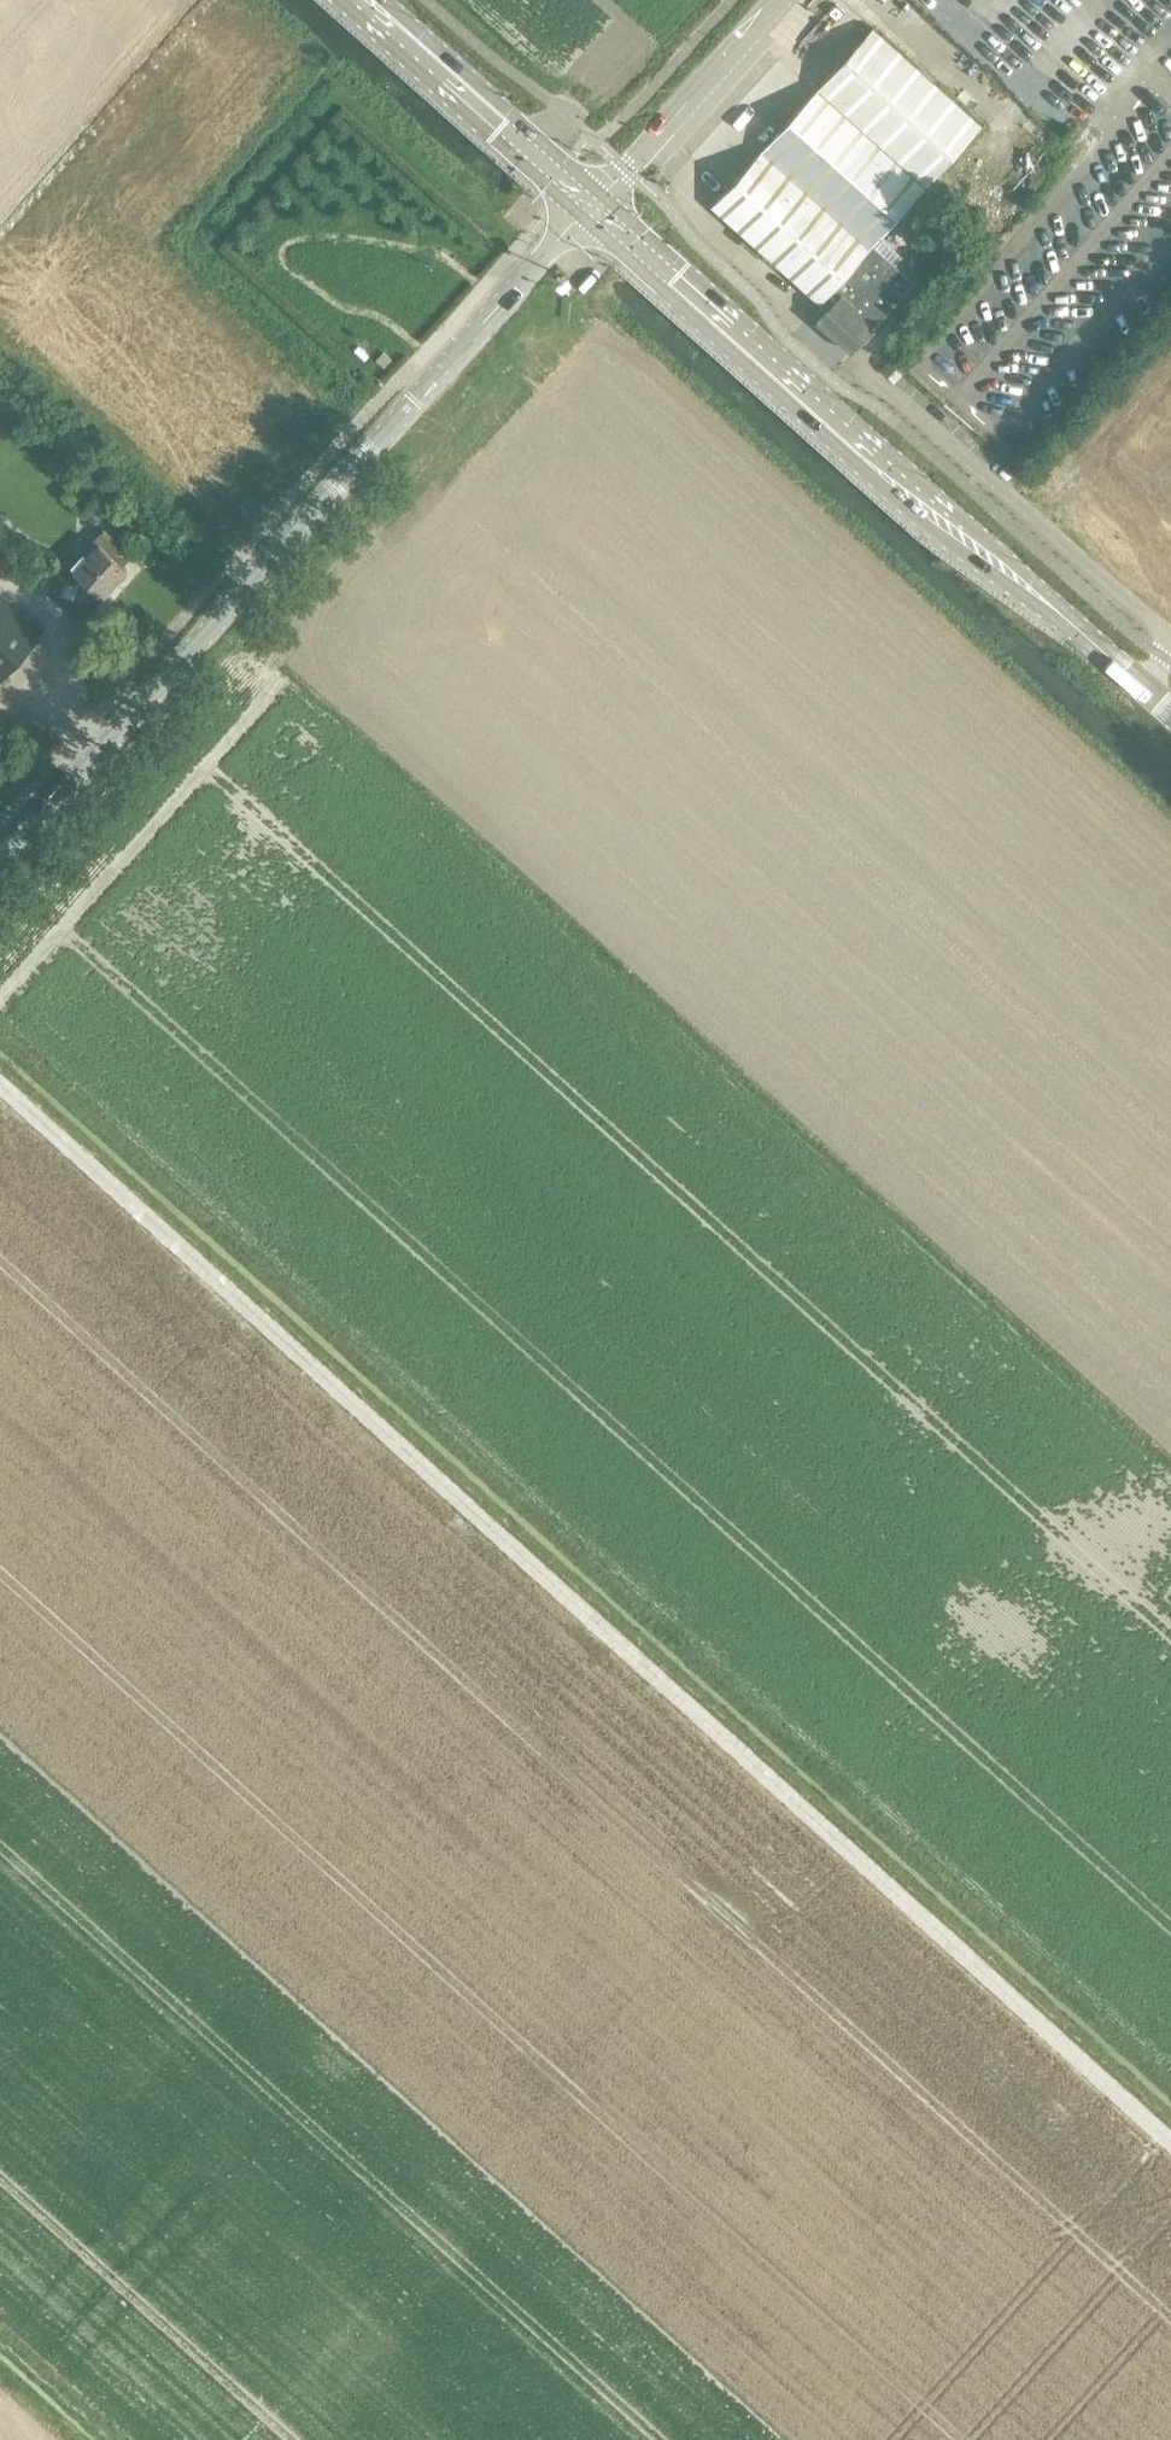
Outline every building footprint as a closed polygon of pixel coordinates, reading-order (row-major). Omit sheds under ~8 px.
[(980,121),(872,24),(815,88),(712,204),(821,302),(895,218),(924,185),(980,121)] [(939,206),(921,190),(909,203),(927,219),(939,206)] [(821,302),(828,308),(819,319),(852,349),(913,281),(872,245),(821,302)] [(365,358),(370,353),(360,342),(355,348),(365,358)] [(385,365),(392,357),(384,349),(376,357),(385,365)] [(128,568),(120,560),(130,549),(105,527),(95,538),(99,542),(74,569),(102,595),(128,568)] [(44,631),(0,592),(0,679),(0,680),(44,631)]
